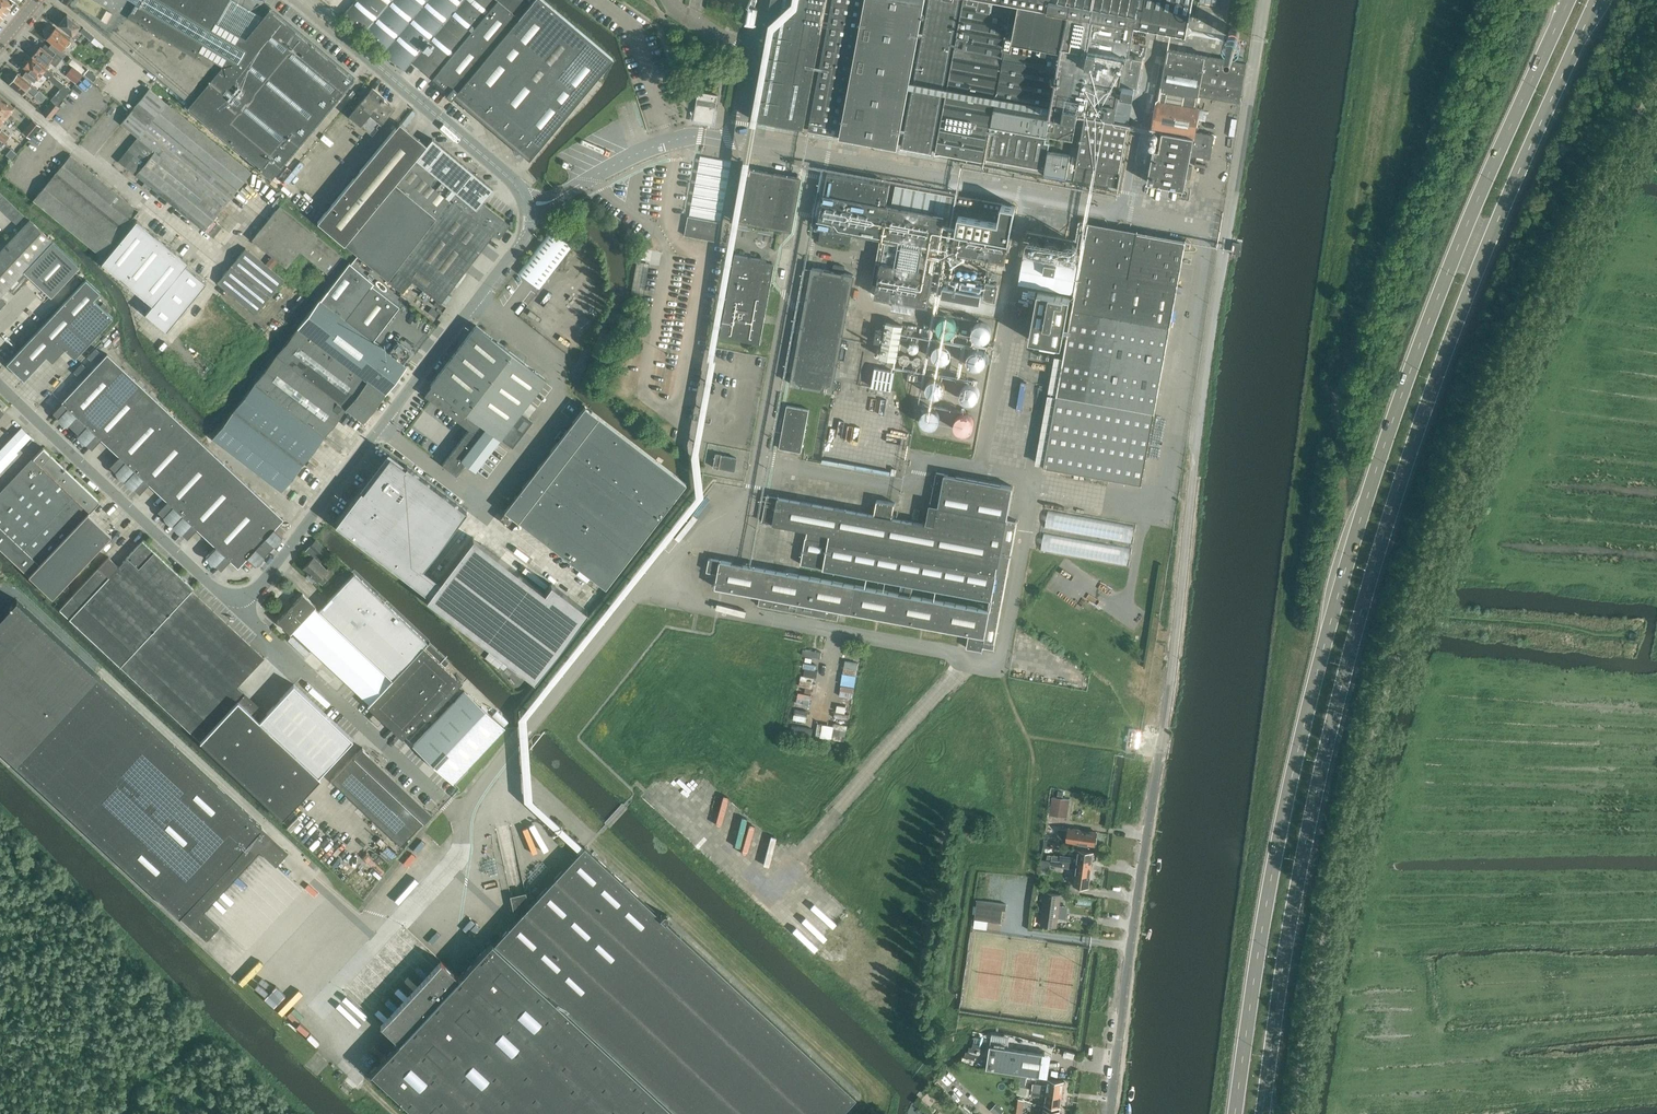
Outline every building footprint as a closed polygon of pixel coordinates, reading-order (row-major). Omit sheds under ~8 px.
[(12,5),(6,0),(0,0),(0,20),(12,5)] [(66,3),(77,12),(79,10),(190,102),(188,105),(262,166),(260,169),(271,177),(353,78),(269,8),(262,16),(236,0),(69,0),(66,3)] [(341,17),(404,69),(412,60),(432,77),(496,0),(355,0),(341,17)] [(529,159),(613,58),(544,0),(532,0),(519,16),(500,0),(496,0),(432,77),(449,91),(446,95),(451,99),(454,95),(464,104),(467,101),(474,99),(479,113),(487,110),(492,124),(501,121),(506,136),(514,133),(521,152),(529,159)] [(532,0),(500,0),(519,16),(532,0)] [(750,118),(804,128),(804,125),(810,126),(809,129),(899,146),(899,143),(903,143),(902,146),(932,152),(932,149),(936,149),(935,152),(983,161),(1044,172),(1044,176),(1045,176),(1045,173),(1066,177),(1065,180),(1066,180),(1066,177),(1074,178),(1073,181),(1074,181),(1074,178),(1117,186),(1116,189),(1117,189),(1124,151),(1127,151),(1131,126),(1105,122),(1107,111),(1115,112),(1119,90),(1134,93),(1141,56),(1126,53),(1131,22),(1187,31),(1188,28),(1189,22),(1193,0),(772,0),(750,118)] [(80,25),(67,14),(59,24),(72,35),(80,25)] [(1230,30),(1189,22),(1188,28),(1229,36),(1229,35),(1229,32),(1230,30)] [(48,37),(47,38),(52,43),(49,47),(62,58),(66,54),(61,49),(70,39),(56,27),(52,33),(50,32),(47,35),(48,37)] [(83,27),(80,31),(91,40),(94,36),(83,27)] [(1230,30),(1229,32),(1229,35),(1229,36),(1231,38),(1233,39),(1235,39),(1237,38),(1239,36),(1240,35),(1240,32),(1239,30),(1237,29),(1235,28),(1233,28),(1231,29),(1230,30)] [(49,62),(55,67),(62,58),(49,47),(45,43),(42,47),(40,46),(32,56),(45,67),(49,62)] [(1239,103),(1242,90),(1246,63),(1169,49),(1169,50),(1167,60),(1167,61),(1166,69),(1165,69),(1165,71),(1164,78),(1163,80),(1164,80),(1162,88),(1162,87),(1162,89),(1160,101),(1158,101),(1149,148),(1154,149),(1148,182),(1184,189),(1191,155),(1209,158),(1210,159),(1210,158),(1209,158),(1211,151),(1214,135),(1195,131),(1199,108),(1196,108),(1197,103),(1198,101),(1197,101),(1198,95),(1239,103)] [(24,66),(23,67),(37,79),(42,73),(60,88),(61,87),(67,92),(71,88),(32,57),(30,60),(29,60),(28,61),(26,61),(23,64),(24,66)] [(73,63),(66,71),(75,79),(82,71),(73,63)] [(9,83),(22,94),(27,89),(35,95),(38,90),(18,73),(9,83)] [(372,87),(370,89),(349,115),(372,135),(378,128),(375,126),(377,122),(380,125),(395,108),(384,99),(383,100),(382,99),(384,97),(372,87)] [(119,160),(145,182),(142,185),(148,190),(151,187),(204,230),(237,189),(251,172),(171,107),(174,105),(168,100),(166,103),(149,89),(121,123),(138,137),(119,160)] [(695,113),(694,120),(713,123),(715,110),(718,95),(699,92),(696,109),(695,113)] [(6,118),(7,117),(11,120),(14,117),(10,113),(15,107),(0,96),(0,113),(6,118)] [(42,113),(49,119),(59,107),(52,101),(42,113)] [(31,119),(21,131),(29,138),(39,125),(31,119)] [(411,280),(437,300),(441,302),(493,233),(499,238),(509,224),(508,223),(508,224),(491,211),(491,210),(481,203),(493,188),(432,138),(426,145),(411,132),(400,123),(359,171),(354,178),(317,222),(344,244),(388,280),(388,281),(402,292),(411,280)] [(5,142),(10,136),(1,129),(0,131),(0,139),(5,142)] [(11,149),(6,155),(11,159),(16,154),(17,153),(16,153),(11,149)] [(101,255),(138,210),(71,155),(33,200),(101,255)] [(701,156),(689,216),(720,222),(732,161),(701,156)] [(731,220),(782,229),(791,231),(801,178),(741,167),(731,220)] [(827,172),(817,226),(881,238),(872,283),(878,284),(875,296),(899,300),(909,302),(928,305),(938,249),(967,254),(969,254),(976,256),(1005,261),(1009,240),(1010,241),(1016,206),(1015,206),(1002,204),(959,196),(896,184),(892,205),(887,204),(890,183),(827,172)] [(3,211),(11,203),(7,198),(0,206),(0,208),(3,211)] [(3,211),(8,215),(16,207),(11,203),(3,211)] [(253,238),(286,267),(300,250),(328,273),(342,256),(280,205),(253,238)] [(8,215),(12,220),(20,211),(16,207),(8,215)] [(20,211),(12,220),(16,224),(25,215),(20,211)] [(720,222),(689,216),(688,216),(685,235),(717,241),(720,222)] [(30,220),(0,251),(0,296),(15,280),(19,284),(27,276),(23,272),(24,271),(52,241),(30,220)] [(145,313),(166,330),(206,282),(185,265),(188,262),(137,220),(101,262),(152,304),(145,313)] [(1088,223),(1086,234),(1085,242),(1027,232),(1024,250),(1042,254),(1042,256),(1024,252),(1019,283),(1073,293),(1073,289),(1076,290),(1068,333),(1064,332),(1071,297),(1039,291),(1030,339),(1062,345),(1063,341),(1067,342),(1048,442),(1044,466),(1142,484),(1142,483),(1186,241),(1185,241),(1185,242),(1137,233),(1137,232),(1136,233),(1089,225),(1089,223),(1088,223)] [(518,272),(539,288),(572,244),(552,228),(518,272)] [(819,230),(822,230),(820,242),(834,245),(834,241),(849,244),(851,236),(853,236),(854,234),(851,234),(851,233),(822,228),(822,229),(819,228),(819,230)] [(52,241),(24,271),(51,297),(80,266),(52,241)] [(1231,254),(1239,255),(1241,244),(1233,242),(1231,254)] [(217,282),(255,314),(283,279),(271,269),(278,260),(272,256),(265,264),(245,248),(217,282)] [(735,254),(722,327),(720,336),(760,344),(775,264),(761,261),(761,259),(735,254)] [(631,293),(643,295),(647,275),(648,263),(636,261),(631,293)] [(320,299),(298,326),(384,394),(406,366),(373,340),(399,306),(372,284),(373,282),(349,262),(320,299)] [(989,269),(997,271),(999,264),(990,262),(989,269)] [(791,384),(832,391),(854,275),(844,273),(845,267),(834,264),(833,271),(812,267),(791,384)] [(29,340),(47,356),(53,361),(65,348),(75,358),(113,317),(93,299),(100,292),(86,279),(29,340)] [(982,301),(995,304),(998,285),(986,283),(982,301)] [(941,296),(980,303),(982,293),(943,286),(941,296)] [(446,307),(441,302),(437,300),(433,304),(442,311),(446,307)] [(428,312),(437,319),(440,314),(431,307),(428,312)] [(960,332),(969,333),(972,320),(962,318),(960,332)] [(880,357),(897,360),(903,325),(886,322),(880,357)] [(990,322),(973,323),(974,342),(991,341),(990,322)] [(432,385),(425,394),(425,395),(425,396),(426,395),(469,429),(442,464),(456,475),(466,462),(475,469),(500,437),(512,446),(532,420),(520,411),(545,378),(476,325),(431,384),(432,385)] [(384,394),(298,326),(276,355),(346,408),(363,421),(384,394)] [(47,356),(29,340),(7,364),(24,380),(47,356)] [(390,352),(403,362),(409,355),(395,344),(390,352)] [(968,346),(968,366),(985,366),(985,346),(968,346)] [(62,402),(53,412),(68,426),(69,424),(78,432),(79,433),(132,376),(130,375),(133,371),(126,365),(123,368),(107,353),(95,366),(62,402)] [(276,355),(256,382),(324,436),(346,408),(276,355)] [(872,386),(891,390),(895,371),(875,368),(872,386)] [(132,376),(79,433),(78,432),(77,434),(92,448),(101,439),(110,447),(156,399),(154,397),(157,395),(152,390),(150,393),(143,387),(145,385),(140,379),(138,382),(132,376)] [(943,378),(927,379),(928,394),(944,393),(943,378)] [(324,436),(256,382),(234,410),(303,464),(324,436)] [(975,403),(981,387),(965,382),(960,398),(975,403)] [(110,465),(125,479),(179,421),(156,399),(110,447),(119,456),(110,465)] [(779,448),(801,452),(809,409),(787,405),(779,448)] [(504,511),(605,588),(686,484),(584,406),(504,511)] [(925,407),(923,423),(938,425),(941,409),(925,407)] [(234,410),(212,438),(282,491),(303,464),(234,410)] [(973,413),(955,413),(956,431),(974,431),(973,413)] [(149,483),(158,492),(203,444),(179,421),(125,479),(140,493),(149,483)] [(18,453),(16,452),(31,436),(22,427),(0,450),(0,472),(18,453)] [(158,510),(179,530),(234,472),(203,444),(158,492),(167,501),(158,510)] [(99,501),(99,500),(65,468),(66,468),(64,467),(59,462),(51,455),(51,454),(43,448),(44,447),(43,447),(22,469),(0,493),(0,547),(52,596),(111,534),(110,533),(106,537),(85,517),(88,513),(88,512),(90,510),(99,501)] [(713,467),(734,471),(736,458),(715,454),(713,467)] [(361,490),(335,523),(429,595),(426,598),(528,676),(530,677),(534,680),(587,610),(586,609),(584,608),(551,583),(544,591),(473,537),(440,581),(423,568),(466,511),(407,465),(405,467),(390,455),(362,491),(361,490)] [(196,528),(215,545),(260,497),(234,472),(179,530),(187,538),(196,528)] [(710,558),(707,571),(718,573),(716,587),(760,595),(758,605),(782,609),(838,620),(840,610),(947,630),(966,633),(969,634),(966,647),(982,650),(983,646),(994,648),(1018,521),(1007,519),(1013,487),(936,472),(927,522),(927,524),(892,518),(893,516),(895,503),(882,500),(877,499),(875,513),(874,515),(782,498),(778,497),(767,495),(762,521),(774,523),(782,525),(808,530),(807,537),(806,537),(801,564),(901,583),(899,593),(799,575),(782,571),(710,558)] [(215,545),(206,555),(221,569),(230,560),(253,535),(275,511),(260,497),(215,545)] [(1045,528),(1131,543),(1134,526),(1048,510),(1045,528)] [(275,511),(253,535),(269,550),(283,535),(275,528),(283,519),(275,511)] [(1041,550),(1127,566),(1130,549),(1044,533),(1041,550)] [(253,535),(230,560),(238,567),(247,557),(255,565),(269,550),(253,535)] [(321,541),(306,557),(330,579),(344,564),(321,541)] [(330,599),(318,611),(391,680),(423,646),(427,642),(354,573),(339,589),(330,599)] [(319,607),(326,601),(323,598),(322,599),(317,594),(321,590),(315,583),(305,592),(319,607)] [(277,620),(277,621),(278,621),(290,633),(292,631),(313,651),(323,661),(327,665),(331,668),(346,682),(351,687),(353,689),(358,693),(362,697),(365,700),(369,704),(368,705),(371,709),(390,726),(394,730),(398,733),(402,738),(423,716),(458,679),(455,676),(454,676),(454,675),(456,672),(450,666),(447,669),(434,657),(435,656),(445,665),(449,661),(429,643),(425,647),(433,655),(423,646),(391,680),(318,611),(314,607),(316,606),(303,593),(302,594),(278,620),(277,620)] [(1638,635),(1631,633),(1629,640),(1636,642),(1638,635)] [(839,694),(852,697),(860,662),(846,659),(844,669),(845,669),(839,694)] [(806,663),(804,672),(816,675),(818,668),(811,666),(812,664),(806,663)] [(261,826),(97,674),(14,761),(179,914),(261,826)] [(462,683),(458,679),(423,716),(428,720),(462,683)] [(238,700),(200,741),(282,818),(320,777),(318,776),(351,741),(353,739),(349,736),(349,735),(345,731),(341,728),(337,724),(333,721),(329,717),(325,713),(322,710),(318,706),(314,703),(310,699),(306,695),(302,692),(299,688),(294,684),(293,684),(259,720),(238,700)] [(413,745),(453,782),(504,728),(464,691),(413,745)] [(369,718),(378,725),(381,721),(373,713),(369,718)] [(846,740),(848,724),(836,722),(834,738),(846,740)] [(821,736),(833,738),(835,725),(824,723),(821,736)] [(331,780),(331,781),(400,845),(401,846),(432,813),(431,812),(362,748),(363,747),(362,747),(331,780)] [(1069,808),(1070,799),(1052,796),(1049,815),(1061,816),(1063,807),(1069,808)] [(1066,841),(1078,843),(1095,845),(1096,832),(1068,828),(1066,841)] [(855,1097),(584,846),(579,851),(529,906),(527,898),(511,901),(515,920),(493,943),(489,939),(486,943),(488,945),(459,976),(452,972),(394,1037),(399,1042),(371,1071),(417,1113),(840,1113),(855,1097)] [(1060,855),(1060,861),(1092,865),(1094,852),(1078,850),(1077,857),(1060,855)] [(1092,865),(1060,861),(1052,860),(1051,865),(1076,869),(1073,885),(1089,887),(1090,881),(1092,865)] [(1041,925),(1057,927),(1061,894),(1045,892),(1041,925)] [(975,919),(1001,923),(1003,910),(1006,910),(1007,904),(977,900),(975,919)] [(379,1024),(394,1037),(452,972),(438,959),(379,1024)] [(293,1021),(302,1029),(310,1021),(301,1013),(293,1021)] [(1037,1049),(1059,1055),(1061,1049),(1038,1042),(1037,1049)] [(1010,1048),(990,1045),(987,1067),(1007,1070),(1039,1075),(1043,1053),(1010,1048)] [(1033,1083),(1032,1089),(1038,1090),(1062,1094),(1064,1081),(1048,1079),(1047,1085),(1033,1083)] [(1019,1085),(1017,1094),(1030,1097),(1032,1089),(1025,1087),(1019,1085)] [(1038,1090),(1032,1089),(1031,1095),(1045,1097),(1044,1104),(1061,1107),(1062,1094),(1038,1090)] [(1017,1097),(1016,1107),(1023,1111),(1024,1100),(1017,1097)] [(992,1111),(995,1113),(1001,1113),(1004,1110),(998,1105),(992,1111)]
